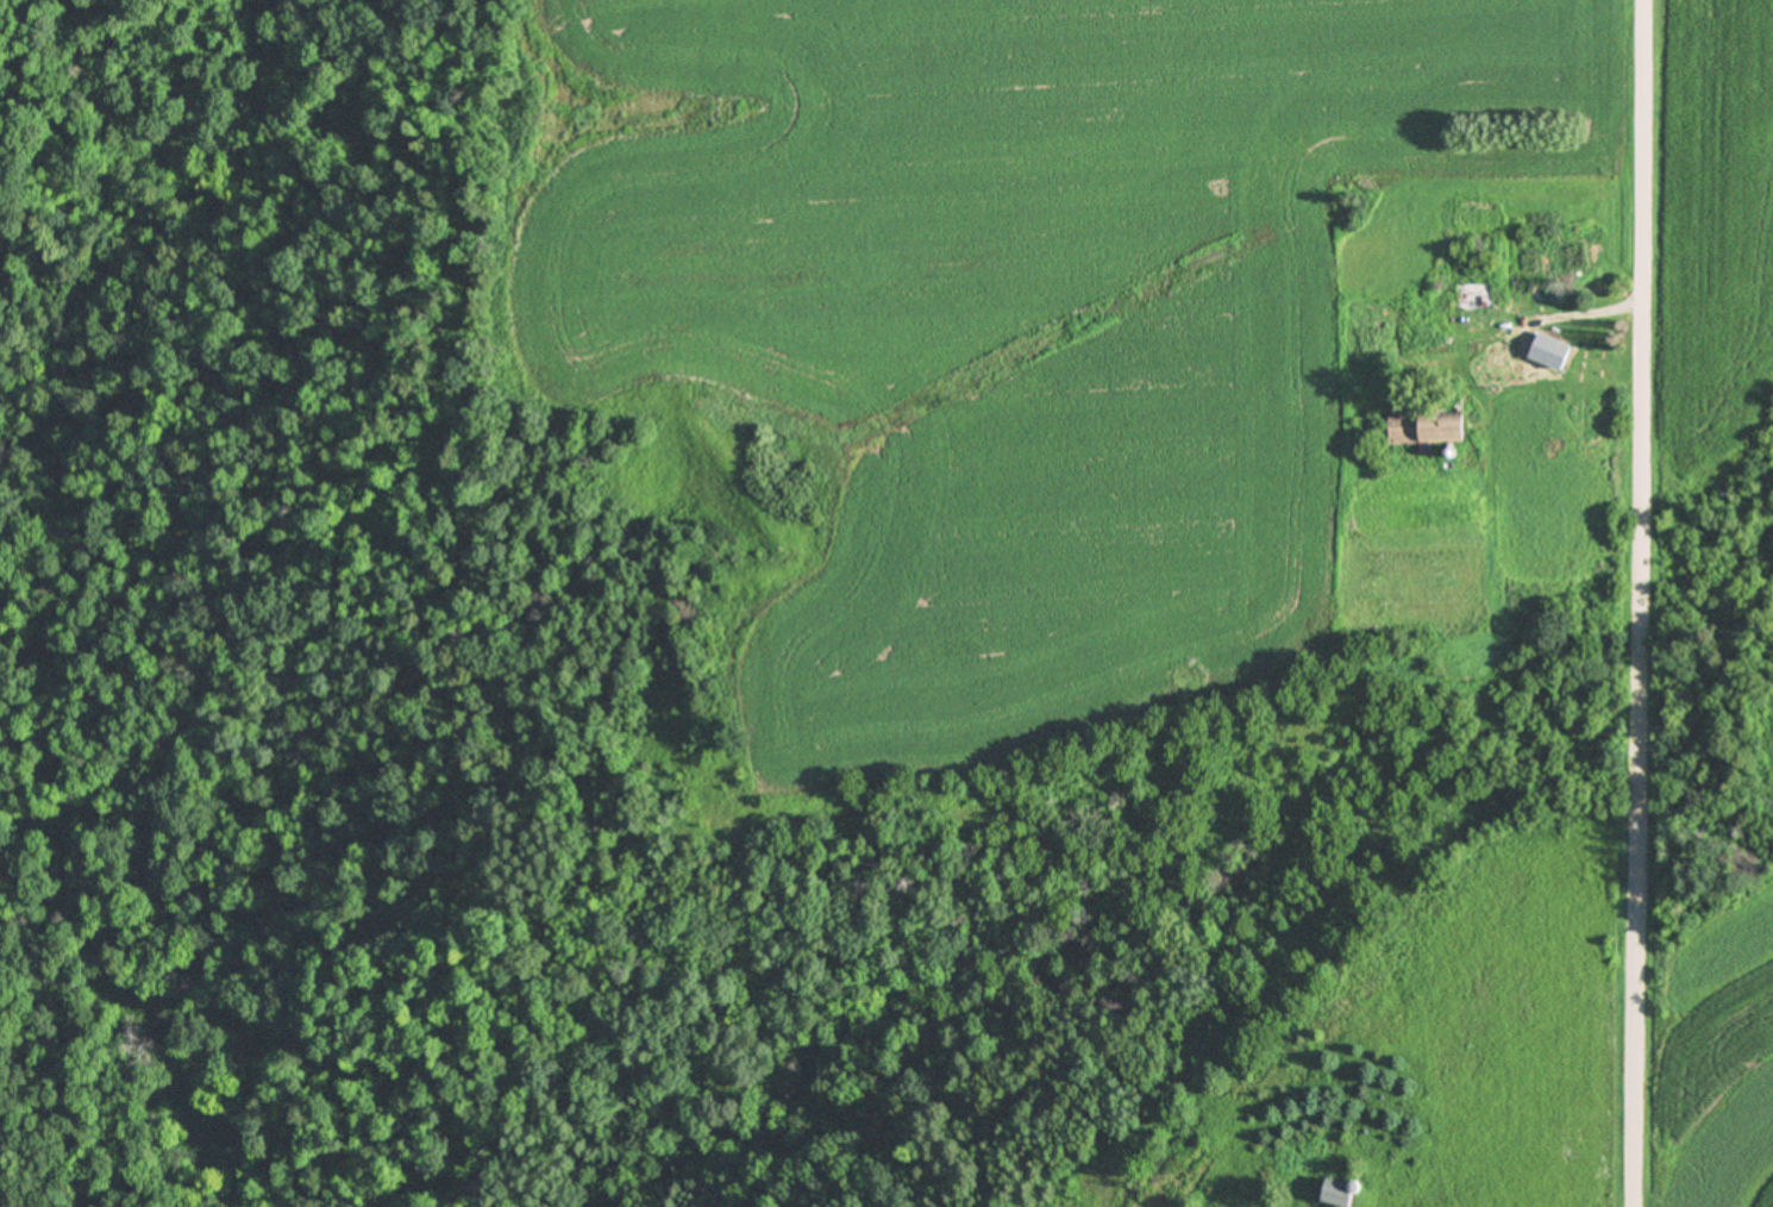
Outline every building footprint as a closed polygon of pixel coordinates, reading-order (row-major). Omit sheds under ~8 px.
[(1497,309),(1497,281),(1460,281),(1460,309),(1497,309)] [(1531,355),(1568,372),(1580,345),(1543,328),(1531,355)] [(1391,442),(1474,440),(1473,410),(1390,412),(1391,442)] [(1361,1204),(1361,1178),(1326,1178),(1326,1204),(1361,1204)]
